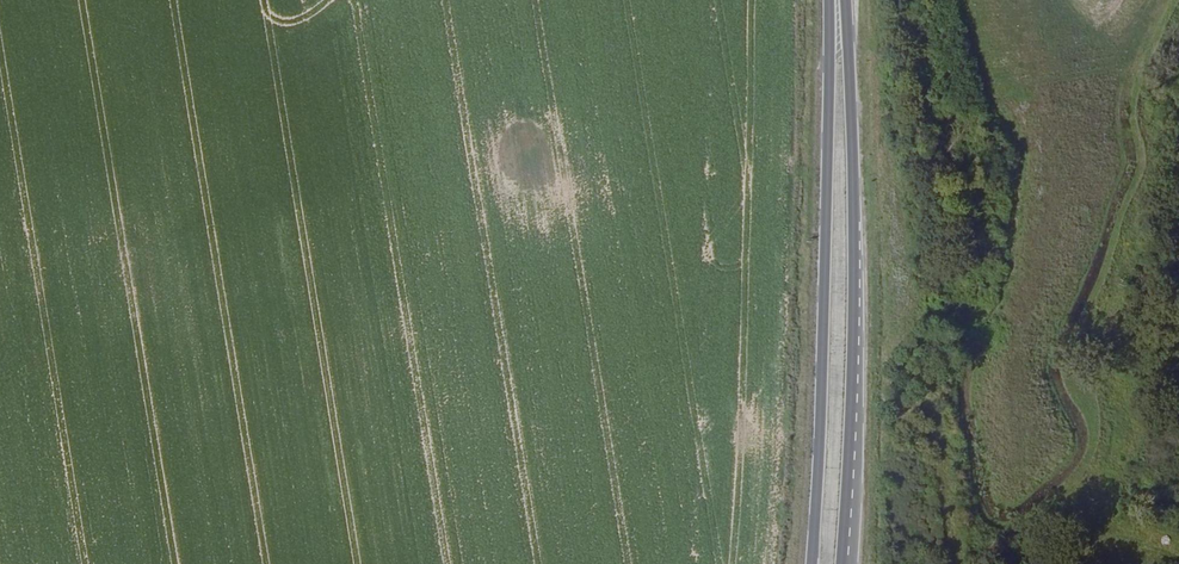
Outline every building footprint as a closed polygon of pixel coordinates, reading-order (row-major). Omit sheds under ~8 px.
[(954,301),(944,294),(937,306),(947,313),(954,301)]
